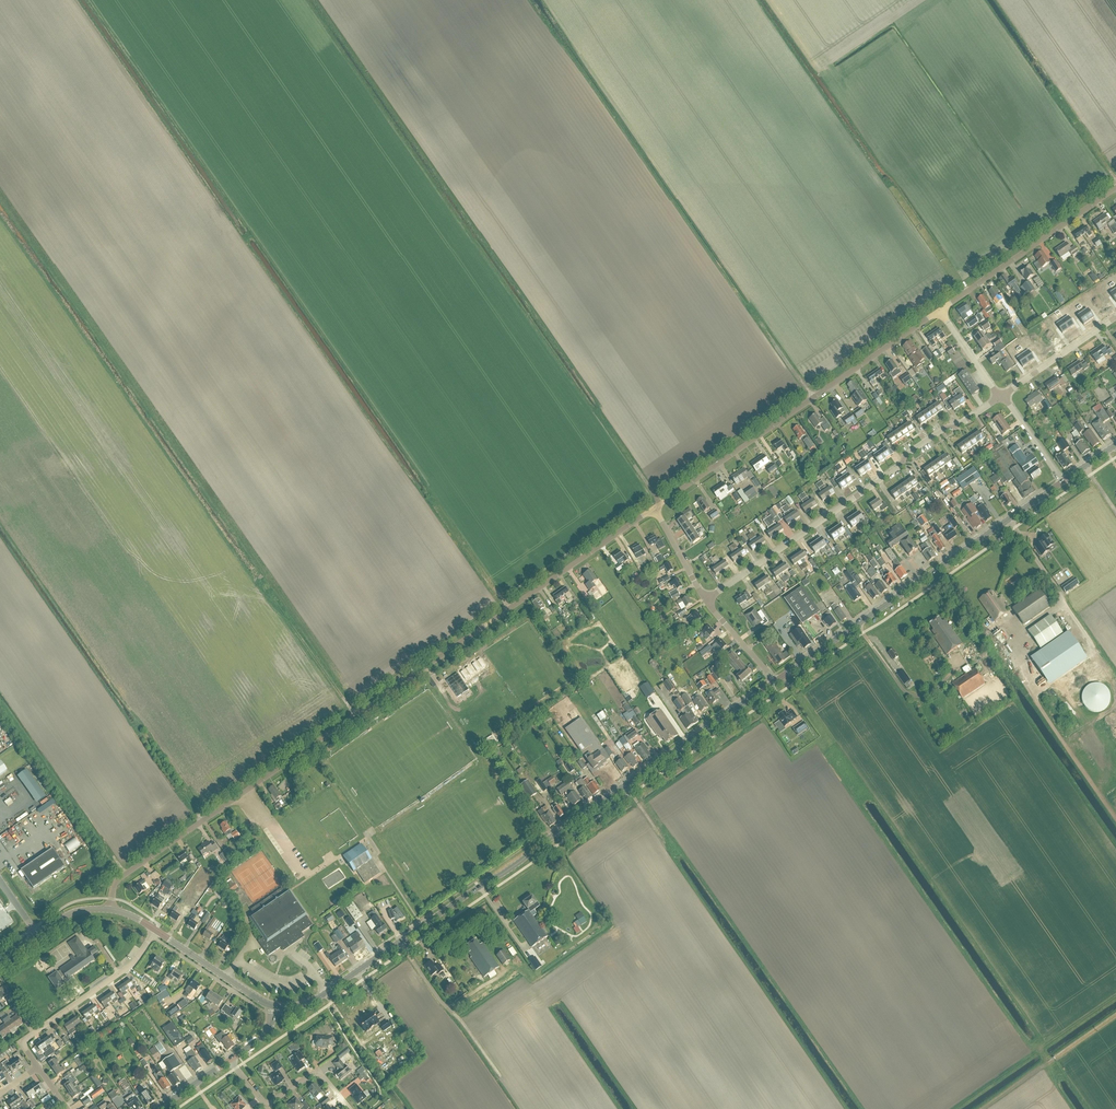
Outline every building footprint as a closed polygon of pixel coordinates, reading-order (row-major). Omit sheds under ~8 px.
[(1109,221),(1104,215),(1094,222),(1100,231),(1108,225),(1110,228),(1114,235),(1115,234),(1115,225),(1115,224),(1112,219),(1109,221)] [(1080,231),(1083,236),(1086,234),(1089,238),(1092,235),(1089,231),(1089,232),(1086,227),(1080,231)] [(1076,240),(1079,245),(1082,242),(1080,238),(1083,236),(1080,231),(1074,235),(1077,240),(1076,240)] [(1093,242),(1097,248),(1102,245),(1098,239),(1093,242)] [(1075,247),(1071,250),(1066,243),(1055,251),(1060,259),(1069,253),(1073,258),(1079,254),(1075,247)] [(1038,263),(1042,269),(1050,263),(1042,252),(1035,257),(1039,262),(1038,263)] [(1061,269),(1056,261),(1051,265),(1056,273),(1061,269)] [(1029,271),(1026,266),(1019,271),(1023,277),(1026,281),(1034,276),(1030,271),(1029,271)] [(1014,288),(1013,288),(1011,285),(1012,285),(1009,281),(1008,281),(1005,276),(999,280),(1003,285),(1002,286),(1006,292),(1009,290),(1011,293),(1013,292),(1016,297),(1018,297),(1020,300),(1025,297),(1017,286),(1014,288)] [(1022,287),(1028,296),(1035,291),(1029,282),(1022,287)] [(994,288),(989,292),(992,296),(991,297),(994,301),(1000,296),(994,288)] [(1064,302),(1058,292),(1054,294),(1060,304),(1064,302)] [(980,304),(983,308),(984,311),(982,313),(986,320),(990,318),(987,314),(992,310),(990,307),(991,307),(983,296),(978,300),(981,304),(980,304)] [(1102,313),(1108,309),(1103,301),(1105,299),(1103,296),(1094,302),(1102,313)] [(965,304),(957,310),(964,321),(968,318),(967,316),(966,314),(970,311),(965,304)] [(1088,310),(1083,314),(1089,322),(1094,319),(1088,310)] [(1083,314),(1078,317),(1084,326),(1089,322),(1083,314)] [(1068,317),(1062,321),(1068,330),(1074,326),(1068,317)] [(965,324),(969,329),(977,323),(974,318),(965,324)] [(1062,321),(1056,325),(1062,334),(1068,330),(1062,321)] [(986,322),(980,326),(982,329),(984,332),(990,327),(986,322)] [(939,329),(933,333),(936,338),(939,336),(942,340),(945,338),(942,333),(939,329)] [(1041,336),(1047,345),(1052,341),(1046,332),(1041,336)] [(933,333),(927,337),(930,342),(929,342),(932,347),(936,344),(933,340),(936,338),(933,333)] [(974,339),(978,345),(990,337),(988,334),(986,336),(987,337),(985,338),(982,333),(978,336),(974,339)] [(1047,345),(1041,336),(1036,339),(1042,348),(1047,345)] [(978,345),(983,351),(991,346),(988,341),(989,340),(990,341),(992,340),(990,337),(978,345)] [(907,345),(921,365),(922,365),(920,363),(925,359),(920,352),(918,352),(914,346),(913,346),(911,342),(907,345)] [(997,362),(998,365),(1003,362),(1006,360),(1001,352),(1005,349),(1002,344),(994,349),(996,353),(988,359),(992,365),(997,362)] [(906,353),(917,368),(921,365),(907,345),(903,347),(907,353),(906,353)] [(1090,354),(1096,362),(1108,354),(1109,356),(1113,353),(1109,347),(1105,350),(1102,345),(1090,354)] [(933,359),(926,348),(922,351),(929,362),(933,359)] [(946,352),(949,356),(955,352),(952,348),(946,352)] [(1028,351),(1023,355),(1029,364),(1035,360),(1028,351)] [(1023,355),(1017,359),(1023,368),(1029,364),(1023,355)] [(1002,365),(1007,373),(1013,368),(1007,360),(1006,360),(1003,362),(998,365),(999,367),(1002,365)] [(892,361),(886,366),(892,373),(890,375),(893,380),(902,374),(898,369),(892,361)] [(1073,366),(1068,370),(1072,376),(1083,369),(1084,370),(1088,368),(1084,362),(1081,365),(1079,362),(1073,366)] [(874,374),(877,379),(880,376),(883,380),(886,378),(883,374),(880,370),(874,374)] [(958,376),(972,396),(979,391),(965,371),(958,376)] [(907,373),(900,378),(904,384),(912,379),(907,373)] [(870,383),(873,387),(876,385),(874,381),(877,379),(874,374),(868,378),(871,383),(870,383)] [(1057,380),(1056,378),(1045,385),(1050,392),(1060,385),(1062,386),(1065,384),(1060,378),(1057,380)] [(848,386),(851,391),(850,392),(854,397),(859,394),(862,399),(858,402),(861,406),(867,402),(861,392),(858,387),(857,388),(853,382),(848,386)] [(943,385),(936,389),(939,393),(945,388),(943,385)] [(955,400),(960,407),(966,403),(962,397),(964,395),(961,390),(960,389),(954,393),(955,394),(957,396),(954,398),(955,400)] [(1037,392),(1030,397),(1030,398),(1025,402),(1029,408),(1035,404),(1036,405),(1043,401),(1037,392)] [(960,407),(955,400),(952,402),(949,398),(948,399),(943,402),(947,407),(950,405),(954,411),(960,407)] [(836,420),(842,416),(841,415),(844,413),(842,410),(843,409),(837,401),(831,405),(834,410),(831,412),(836,420)] [(933,407),(938,414),(943,410),(939,403),(934,406),(931,402),(929,404),(932,408),(933,407)] [(927,411),(932,418),(938,414),(933,407),(932,408),(929,410),(926,406),(924,408),(926,412),(927,411)] [(1097,423),(1095,420),(1090,423),(1103,441),(1110,436),(1103,424),(1110,420),(1102,409),(1101,411),(1098,406),(1092,410),(1100,421),(1097,423)] [(865,415),(861,409),(854,414),(858,420),(865,415)] [(922,415),(926,422),(932,418),(927,411),(926,412),(923,414),(920,410),(918,412),(921,416),(922,415)] [(1115,422),(1115,415),(1115,413),(1112,415),(1109,411),(1106,413),(1111,419),(1113,418),(1115,422)] [(916,419),(921,426),(926,422),(922,415),(921,416),(917,418),(915,414),(912,415),(915,420),(916,419)] [(831,428),(824,418),(820,421),(816,415),(814,417),(814,416),(812,417),(813,417),(809,420),(816,429),(820,425),(825,432),(831,428)] [(844,420),(847,425),(855,420),(852,415),(844,420)] [(993,421),(1003,435),(1010,430),(1000,415),(993,421)] [(904,427),(909,434),(915,430),(910,423),(905,426),(902,422),(900,424),(903,428),(904,427)] [(1079,422),(1073,426),(1078,434),(1084,430),(1079,422)] [(898,431),(903,438),(909,434),(904,427),(903,428),(900,430),(897,426),(895,428),(897,432),(898,431)] [(797,438),(799,441),(803,438),(805,441),(804,442),(810,451),(815,448),(808,439),(806,436),(805,433),(804,434),(799,427),(793,431),(798,438),(797,438)] [(893,435),(897,442),(903,438),(898,431),(897,432),(894,434),(891,430),(889,432),(892,436),(893,435)] [(1089,444),(1089,443),(1093,448),(1099,444),(1090,430),(1083,435),(1089,444)] [(1075,440),(1074,441),(1077,445),(1076,446),(1082,456),(1089,451),(1083,441),(1081,442),(1078,438),(1080,437),(1076,431),(1071,434),(1075,440)] [(980,432),(974,436),(979,443),(980,443),(983,440),(986,444),(988,443),(985,438),(985,439),(980,432)] [(887,439),(892,446),(897,442),(893,435),(892,436),(888,438),(886,434),(884,435),(887,440),(887,439)] [(974,436),(969,440),(973,447),(974,446),(978,444),(980,448),(982,446),(980,443),(979,443),(974,436)] [(780,440),(773,445),(777,451),(782,447),(785,451),(788,449),(785,444),(783,445),(780,440)] [(968,451),(969,450),(972,448),(975,452),(977,450),(974,446),(973,447),(969,440),(963,444),(968,451)] [(1058,444),(1063,452),(1070,448),(1064,440),(1058,444)] [(879,453),(884,461),(890,457),(887,453),(891,450),(886,443),(882,445),(885,449),(881,452),(878,448),(876,450),(879,454),(879,453)] [(986,448),(988,452),(995,447),(993,443),(986,448)] [(1002,443),(987,453),(988,454),(990,457),(1005,447),(1002,443)] [(967,452),(969,456),(971,454),(969,450),(968,451),(963,444),(957,448),(962,455),(967,452)] [(1037,469),(1036,469),(1034,466),(1038,464),(1032,455),(1026,458),(1017,445),(1009,450),(1019,464),(1018,464),(1024,473),(1023,474),(1027,480),(1031,478),(1033,481),(1041,475),(1037,469)] [(1013,483),(1024,499),(1034,491),(1028,482),(1017,467),(1004,448),(990,458),(991,458),(1008,483),(1012,481),(1013,482),(1013,483)] [(864,450),(860,454),(864,460),(869,457),(864,450)] [(874,458),(879,465),(884,461),(879,453),(879,454),(875,456),(872,452),(870,454),(873,458),(874,458)] [(1066,468),(1067,469),(1072,466),(1063,453),(1060,455),(1059,454),(1055,457),(1056,458),(1055,458),(1063,470),(1066,468)] [(946,455),(941,459),(946,466),(950,463),(953,467),(955,466),(952,462),(951,462),(946,455)] [(752,465),(757,472),(769,463),(764,456),(757,460),(757,461),(752,465)] [(848,457),(843,460),(846,465),(852,461),(848,457)] [(940,460),(935,463),(940,470),(941,469),(944,467),(947,471),(949,470),(946,466),(941,459),(940,460)] [(859,461),(857,463),(860,467),(861,466),(866,474),(872,470),(867,462),(862,465),(859,461)] [(935,463),(930,467),(935,474),(935,473),(939,471),(942,475),(944,473),(941,469),(940,470),(935,463)] [(766,469),(770,475),(778,469),(774,464),(766,469)] [(854,465),(852,467),(855,471),(855,470),(860,477),(866,474),(861,466),(860,467),(857,469),(854,465)] [(921,473),(928,484),(932,482),(929,478),(933,475),(936,479),(938,477),(935,473),(935,474),(930,467),(924,471),(921,473)] [(732,478),(737,485),(748,477),(750,479),(754,477),(749,470),(746,472),(744,469),(732,478)] [(840,475),(847,486),(853,482),(850,478),(853,476),(848,469),(845,471),(848,475),(843,478),(841,474),(840,475)] [(956,481),(962,490),(980,478),(974,469),(956,481)] [(839,486),(841,490),(847,486),(840,475),(839,476),(841,480),(838,482),(835,478),(831,481),(836,489),(839,486)] [(997,476),(990,480),(994,485),(1000,481),(997,476)] [(913,478),(908,482),(913,489),(917,486),(919,490),(921,489),(919,485),(918,485),(913,478)] [(946,481),(938,486),(941,490),(949,484),(946,481)] [(908,482),(902,486),(907,493),(908,493),(911,490),(914,494),(916,493),(913,489),(908,482)] [(734,490),(730,484),(726,487),(723,483),(712,491),(717,498),(726,493),(727,495),(734,490)] [(744,492),(748,498),(757,492),(753,486),(744,492)] [(901,497),(902,496),(906,494),(908,498),(910,496),(908,493),(907,493),(902,486),(897,490),(901,497)] [(745,503),(749,501),(742,490),(738,493),(745,503)] [(900,498),(903,502),(905,500),(902,496),(901,497),(897,490),(891,494),(895,501),(900,498)] [(1001,499),(1003,502),(1004,502),(1007,507),(1011,504),(1009,500),(1006,495),(1005,495),(1003,491),(999,494),(1002,498),(1001,499)] [(795,504),(791,497),(787,500),(791,507),(795,504)] [(710,509),(703,498),(697,502),(704,513),(710,509)] [(880,508),(883,511),(887,508),(884,504),(882,505),(878,500),(870,506),(874,512),(880,508)] [(978,502),(973,505),(976,510),(977,510),(979,514),(983,519),(986,522),(991,519),(989,515),(989,514),(983,505),(981,507),(978,502)] [(784,507),(794,522),(800,517),(796,512),(795,512),(793,509),(791,510),(788,504),(784,507)] [(971,505),(962,512),(974,529),(976,528),(977,529),(981,526),(980,525),(981,524),(975,515),(977,513),(971,505)] [(784,520),(788,526),(794,522),(784,507),(782,508),(785,514),(784,515),(786,518),(784,520)] [(709,515),(712,521),(720,516),(716,510),(709,515)] [(766,519),(777,535),(783,530),(780,525),(777,527),(775,524),(774,525),(772,521),(778,517),(773,510),(768,513),(770,516),(766,519)] [(859,513),(853,517),(858,525),(859,524),(863,522),(865,525),(870,522),(865,515),(862,517),(859,513)] [(678,522),(681,527),(689,522),(688,522),(686,518),(690,516),(688,514),(684,516),(684,517),(678,522)] [(918,520),(923,528),(929,524),(923,516),(918,520)] [(858,525),(853,517),(848,521),(853,528),(857,525),(860,529),(862,528),(859,524),(858,525)] [(947,533),(944,535),(949,542),(957,536),(952,530),(954,529),(954,530),(959,527),(952,517),(948,521),(951,525),(944,529),(947,533)] [(681,527),(685,533),(693,528),(692,527),(690,524),(694,521),(692,519),(688,522),(689,522),(681,527)] [(767,534),(771,539),(777,535),(766,519),(764,521),(766,524),(765,524),(770,531),(767,534)] [(941,522),(934,525),(937,533),(942,531),(939,525),(942,524),(941,522)] [(897,546),(900,543),(909,537),(905,531),(905,532),(900,524),(891,530),(893,531),(889,534),(892,540),(887,544),(891,550),(897,546)] [(685,533),(689,538),(696,533),(694,529),(697,527),(696,525),(692,527),(693,528),(685,533)] [(835,530),(842,541),(843,541),(841,537),(844,535),(846,538),(848,537),(849,538),(852,536),(846,528),(843,530),(840,526),(835,530)] [(689,538),(693,544),(701,539),(697,535),(701,532),(700,530),(696,533),(689,538)] [(838,538),(841,542),(842,541),(835,530),(829,534),(834,541),(838,538)] [(929,535),(935,543),(933,544),(936,547),(937,547),(941,552),(945,549),(939,540),(937,537),(937,536),(934,532),(929,535)] [(919,539),(923,544),(929,540),(924,533),(921,536),(921,537),(919,539)] [(1035,547),(1038,552),(1042,557),(1049,551),(1048,549),(1054,545),(1051,542),(1052,541),(1050,539),(1049,539),(1047,535),(1045,537),(1045,536),(1041,539),(1039,540),(1041,543),(1035,547)] [(655,536),(648,540),(651,546),(656,544),(660,550),(665,547),(661,540),(658,542),(655,536)] [(909,537),(900,543),(909,556),(910,556),(912,554),(913,554),(915,553),(918,551),(918,550),(909,537)] [(816,543),(824,554),(825,554),(822,550),(826,547),(828,551),(830,550),(827,545),(826,546),(822,539),(816,543)] [(820,551),(823,555),(824,554),(816,543),(810,547),(815,554),(820,551)] [(923,553),(929,562),(935,557),(932,553),(933,552),(931,548),(929,549),(926,543),(921,546),(925,552),(923,553)] [(631,549),(635,555),(640,552),(643,557),(646,555),(643,550),(642,550),(639,545),(631,549)] [(839,555),(843,552),(839,546),(835,549),(839,555)] [(894,564),(893,564),(897,570),(895,572),(898,576),(901,580),(907,576),(904,571),(905,571),(902,567),(896,559),(889,549),(885,552),(891,562),(892,561),(894,564)] [(620,551),(613,556),(617,562),(620,565),(622,564),(621,563),(625,561),(625,563),(628,561),(625,556),(624,556),(620,551)] [(799,562),(801,565),(804,563),(802,560),(808,556),(806,552),(793,560),(795,565),(799,562)] [(813,569),(815,567),(809,557),(807,558),(813,569)] [(878,562),(877,562),(882,567),(886,565),(881,558),(877,561),(878,562)] [(718,574),(730,565),(728,561),(715,570),(718,574)] [(665,569),(668,574),(673,571),(669,563),(664,566),(664,565),(659,568),(661,572),(665,569)] [(620,565),(615,568),(619,573),(625,569),(622,564),(620,565)] [(788,564),(775,573),(777,577),(790,568),(788,564)] [(794,569),(798,575),(803,572),(800,566),(794,569)] [(836,575),(842,572),(839,567),(833,570),(836,575)] [(873,567),(867,572),(872,579),(878,575),(873,567)] [(885,572),(893,585),(897,582),(891,574),(890,575),(887,570),(885,572)] [(597,580),(590,571),(583,576),(588,583),(585,585),(589,591),(595,587),(593,583),(597,580)] [(783,575),(786,581),(792,578),(790,572),(783,575)] [(884,579),(890,587),(893,585),(885,572),(882,574),(885,578),(884,579)] [(859,576),(855,579),(859,586),(864,584),(859,576)] [(757,585),(759,589),(773,582),(770,578),(757,585)] [(1075,579),(1062,588),(1066,594),(1079,584),(1075,579)] [(674,586),(677,591),(683,588),(678,580),(670,584),(671,588),(674,586)] [(879,591),(882,594),(887,590),(881,581),(875,586),(879,591)] [(879,596),(871,585),(870,584),(869,585),(870,586),(865,589),(870,597),(871,596),(874,600),(879,596)] [(846,591),(854,602),(861,597),(853,586),(846,591)] [(802,587),(785,600),(803,625),(820,612),(802,587)] [(559,592),(562,597),(565,595),(568,599),(571,597),(568,592),(568,593),(565,588),(559,592)] [(598,599),(603,595),(599,590),(594,594),(598,599)] [(673,599),(674,601),(677,599),(676,598),(681,595),(678,591),(671,596),(673,599)] [(1051,606),(1040,591),(1013,610),(1024,625),(1051,606)] [(555,601),(558,606),(561,603),(559,599),(562,597),(559,592),(553,596),(556,601),(555,601)] [(739,604),(739,605),(747,600),(748,602),(752,600),(747,592),(744,595),(743,594),(735,600),(737,602),(737,603),(737,604),(738,605),(739,604)] [(992,592),(979,600),(995,622),(1008,613),(998,600),(997,600),(992,592)] [(760,600),(758,596),(756,593),(752,595),(757,602),(760,600)] [(683,602),(686,608),(692,604),(688,597),(683,600),(682,599),(677,602),(678,605),(683,602)] [(538,602),(537,600),(532,603),(538,612),(538,613),(542,618),(546,615),(542,610),(545,608),(540,601),(538,602)] [(838,609),(835,605),(831,607),(842,622),(847,619),(840,608),(838,609)] [(685,609),(678,614),(681,618),(688,613),(685,609)] [(769,623),(764,617),(761,619),(754,610),(745,616),(754,628),(760,623),(763,627),(769,623)] [(687,619),(689,622),(693,618),(697,623),(703,619),(697,612),(693,616),(692,615),(687,619)] [(828,613),(825,615),(827,619),(824,622),(827,626),(827,625),(830,629),(836,624),(832,617),(831,617),(828,613)] [(1028,631),(1038,647),(1040,649),(1063,634),(1050,616),(1028,631)] [(945,621),(942,623),(939,619),(930,625),(934,631),(932,632),(935,636),(934,637),(947,656),(962,645),(945,621)] [(704,636),(707,633),(710,637),(715,633),(709,626),(702,633),(704,636)] [(800,628),(791,635),(796,641),(797,640),(801,645),(802,644),(805,649),(810,645),(804,635),(805,634),(800,628)] [(1069,633),(1031,659),(1047,682),(1084,655),(1069,633)] [(973,649),(982,643),(979,639),(971,646),(973,649)] [(719,647),(722,651),(727,647),(721,640),(717,644),(716,644),(712,647),(715,650),(719,647)] [(777,662),(779,666),(786,661),(785,661),(791,657),(787,652),(783,655),(773,641),(765,647),(776,663),(777,662)] [(709,646),(700,653),(703,658),(712,650),(709,646)] [(893,661),(898,657),(893,650),(888,653),(893,661)] [(742,673),(737,677),(742,683),(752,674),(747,669),(732,653),(728,657),(734,664),(734,665),(738,669),(742,673)] [(969,664),(963,667),(967,673),(972,670),(969,664)] [(716,667),(711,671),(718,681),(723,678),(716,667)] [(952,684),(962,699),(985,684),(975,669),(952,684)] [(903,671),(897,676),(904,685),(910,681),(903,671)] [(672,673),(669,675),(676,686),(680,684),(672,673)] [(446,681),(458,698),(468,690),(457,674),(446,681)] [(711,675),(708,678),(712,685),(716,683),(711,675)] [(708,686),(709,684),(707,682),(706,683),(704,680),(697,685),(700,689),(707,684),(708,686)] [(669,681),(664,684),(670,693),(675,690),(669,681)] [(648,698),(654,693),(648,683),(642,688),(648,698)] [(718,690),(713,693),(708,697),(713,705),(719,701),(716,696),(720,693),(718,690)] [(681,697),(688,706),(693,703),(686,693),(681,697)] [(625,694),(623,696),(628,704),(631,702),(625,694)] [(708,708),(706,706),(706,705),(701,697),(693,703),(696,706),(697,706),(701,713),(708,708)] [(680,712),(684,709),(687,714),(680,719),(688,730),(698,722),(693,714),(691,711),(688,707),(685,708),(679,699),(674,703),(680,712)] [(587,761),(593,770),(598,766),(597,765),(604,760),(599,752),(603,750),(603,749),(581,718),(574,709),(569,712),(576,722),(565,730),(587,761)] [(659,736),(661,740),(663,739),(667,744),(679,736),(661,710),(647,721),(658,736),(659,736)] [(632,720),(637,726),(641,724),(633,711),(629,714),(632,720)] [(780,721),(774,725),(777,729),(783,725),(784,728),(792,723),(791,722),(797,718),(793,711),(788,714),(789,715),(787,716),(785,712),(783,714),(782,713),(780,715),(780,716),(778,717),(780,720),(780,721)] [(632,720),(629,714),(628,713),(624,716),(628,722),(632,720)] [(793,730),(797,735),(808,728),(804,723),(793,730)] [(635,729),(626,735),(630,741),(639,735),(635,729)] [(639,747),(635,750),(640,757),(641,757),(644,761),(648,759),(651,756),(648,752),(648,751),(643,744),(639,747)] [(608,748),(604,751),(609,759),(613,756),(608,748)] [(630,765),(633,769),(638,765),(635,760),(635,759),(632,754),(625,759),(630,765)] [(618,763),(616,764),(622,773),(628,768),(623,760),(622,761),(620,757),(616,760),(618,763)] [(578,762),(583,770),(587,767),(582,759),(578,762)] [(565,766),(570,774),(575,771),(569,763),(565,766)] [(20,775),(39,802),(46,798),(27,771),(20,775)] [(552,776),(546,780),(542,783),(548,790),(551,787),(550,785),(555,781),(552,776)] [(527,779),(523,782),(532,795),(536,793),(527,779)] [(591,784),(587,779),(583,781),(592,795),(594,793),(595,794),(599,791),(596,787),(597,786),(594,782),(591,784)] [(544,793),(547,790),(539,780),(536,782),(544,793)] [(578,791),(583,798),(584,798),(587,801),(592,798),(585,787),(586,786),(582,780),(577,783),(582,789),(578,791)] [(532,795),(523,782),(519,785),(528,798),(532,795)] [(561,795),(565,792),(568,797),(567,797),(573,806),(581,801),(571,787),(571,788),(567,782),(557,790),(561,795)] [(270,796),(274,801),(275,800),(276,801),(280,799),(279,798),(281,797),(274,786),(268,790),(272,795),(270,796)] [(273,806),(276,810),(282,806),(279,802),(273,806)] [(555,815),(556,814),(559,819),(564,816),(555,804),(551,807),(553,810),(552,810),(555,815)] [(542,809),(553,825),(556,823),(553,818),(554,818),(546,806),(542,809)] [(546,823),(549,827),(553,825),(542,809),(537,812),(545,823),(546,823)] [(64,813),(53,819),(58,828),(64,825),(62,822),(60,823),(59,822),(67,818),(64,813)] [(223,830),(222,830),(224,834),(226,833),(228,836),(230,834),(234,840),(239,836),(236,831),(232,834),(229,831),(230,830),(225,823),(221,826),(223,830)] [(50,827),(56,836),(63,830),(61,827),(57,830),(53,825),(50,827)] [(64,846),(77,842),(76,839),(78,838),(76,833),(72,835),(70,831),(66,832),(67,835),(70,834),(70,836),(62,839),(64,846)] [(210,845),(208,842),(204,844),(205,845),(198,850),(203,857),(211,851),(212,853),(218,849),(213,842),(210,845)] [(371,860),(369,857),(361,845),(350,852),(344,857),(345,859),(354,873),(357,871),(365,883),(380,873),(371,860)] [(76,858),(87,849),(85,846),(73,855),(76,858)] [(223,851),(227,857),(232,854),(228,847),(223,851)] [(22,868),(34,861),(29,854),(34,851),(32,848),(26,851),(19,856),(22,860),(18,863),(22,868)] [(53,849),(21,871),(33,889),(65,867),(53,849)] [(186,860),(189,864),(191,862),(188,857),(187,858),(183,853),(176,857),(180,863),(186,860)] [(228,860),(223,853),(220,856),(225,862),(228,860)] [(139,885),(134,888),(139,895),(145,891),(149,888),(146,883),(144,880),(138,884),(139,885)] [(165,882),(163,886),(165,888),(169,890),(170,891),(172,887),(165,882)] [(225,889),(229,894),(232,892),(233,894),(235,892),(234,890),(237,888),(234,883),(225,889)] [(162,892),(161,894),(165,897),(166,895),(169,891),(169,890),(165,888),(165,889),(162,892)] [(267,955),(268,956),(269,955),(269,956),(281,948),(283,951),(301,939),(300,938),(303,936),(301,934),(313,926),(306,916),(307,916),(290,890),(285,893),(282,889),(250,911),(254,915),(249,918),(263,938),(258,942),(267,955)] [(154,899),(155,900),(151,905),(158,910),(162,904),(157,900),(160,896),(157,894),(154,899)] [(534,910),(540,907),(537,903),(536,903),(532,897),(531,898),(530,898),(528,899),(528,900),(526,901),(525,901),(524,902),(524,903),(523,904),(528,911),(513,922),(532,948),(547,937),(533,917),(537,914),(534,910)] [(345,907),(355,921),(362,915),(353,902),(345,907)] [(176,913),(179,909),(176,907),(172,912),(173,913),(170,918),(176,922),(181,917),(176,913)] [(395,923),(396,923),(397,922),(398,921),(399,920),(400,920),(401,920),(402,919),(403,919),(404,918),(398,908),(392,912),(391,910),(388,912),(391,920),(393,920),(393,921),(395,921),(394,922),(395,922),(395,923)] [(336,913),(340,918),(345,915),(341,910),(336,913)] [(199,921),(203,924),(209,914),(205,911),(199,921)] [(191,921),(187,926),(194,931),(198,925),(193,921),(196,917),(193,915),(190,920),(191,921)] [(332,915),(327,919),(330,923),(335,919),(332,915)] [(374,929),(379,935),(386,930),(381,923),(376,916),(370,920),(376,928),(374,929)] [(345,920),(350,927),(354,924),(350,917),(345,920)] [(583,917),(578,921),(581,926),(586,922),(583,917)] [(216,920),(213,919),(209,925),(205,930),(206,931),(202,936),(210,941),(214,935),(208,932),(212,927),(216,920)] [(215,930),(219,933),(224,926),(220,923),(215,930)] [(338,939),(340,941),(344,938),(338,930),(334,932),(335,934),(338,939)] [(353,941),(360,951),(365,947),(359,938),(360,937),(357,933),(355,934),(357,938),(353,941)] [(218,947),(225,952),(229,946),(224,942),(227,938),(224,936),(220,941),(221,942),(218,947)] [(49,978),(57,990),(65,984),(61,979),(65,976),(67,979),(94,960),(92,956),(98,952),(94,947),(88,951),(87,950),(87,951),(77,937),(68,944),(78,957),(75,959),(74,958),(72,959),(73,960),(72,961),(73,961),(60,969),(61,970),(57,973),(49,978)] [(350,949),(354,955),(360,951),(353,941),(349,944),(346,940),(343,942),(349,949),(350,949)] [(466,947),(470,952),(468,954),(471,958),(470,959),(484,978),(499,968),(482,944),(479,946),(475,940),(466,947)] [(314,945),(318,952),(323,949),(318,942),(314,945)] [(335,954),(341,963),(347,959),(341,951),(342,950),(339,945),(336,947),(339,951),(335,954)] [(497,957),(503,966),(511,961),(504,952),(497,957)] [(329,959),(335,967),(341,963),(335,954),(330,957),(328,953),(325,955),(328,959),(329,959)] [(161,969),(165,964),(157,958),(154,963),(152,962),(149,967),(152,969),(154,965),(156,966),(154,969),(155,970),(157,972),(158,972),(160,969),(161,969)] [(535,958),(529,962),(536,971),(541,967),(535,958)] [(425,965),(425,966),(424,967),(431,977),(436,973),(438,975),(443,971),(439,965),(435,967),(431,962),(427,964),(425,965)] [(168,978),(172,981),(173,978),(179,982),(184,976),(175,970),(172,974),(171,973),(168,978)] [(142,980),(150,986),(152,983),(144,977),(142,980)] [(130,981),(124,985),(128,990),(130,989),(132,991),(136,989),(130,981)] [(186,991),(187,992),(187,993),(189,994),(192,989),(196,992),(200,987),(193,982),(190,987),(189,987),(186,991)] [(118,989),(123,997),(127,995),(125,992),(128,990),(124,985),(118,989)] [(166,990),(163,985),(158,988),(161,993),(166,990)] [(2,999),(9,994),(4,987),(0,989),(0,995),(2,999)] [(106,998),(110,1003),(112,1001),(114,1004),(118,1001),(113,993),(106,998)] [(205,1004),(206,1006),(208,1004),(210,1006),(212,1003),(218,1007),(222,1001),(210,993),(204,1001),(206,1003),(205,1004)] [(100,1002),(103,1007),(105,1010),(109,1007),(107,1004),(110,1003),(106,998),(100,1002)] [(121,1005),(123,1003),(125,1006),(127,1005),(126,1003),(127,1003),(124,998),(119,1002),(121,1005)] [(185,1000),(178,1005),(181,1010),(188,1005),(185,1000)] [(134,1002),(129,1006),(133,1011),(138,1008),(134,1002)] [(208,1004),(206,1006),(204,1008),(211,1018),(216,1014),(210,1006),(208,1004)] [(175,1005),(166,1012),(171,1018),(179,1012),(175,1005)] [(88,1010),(92,1015),(94,1014),(96,1016),(100,1014),(95,1006),(88,1010)] [(237,1020),(242,1013),(237,1010),(232,1007),(230,1010),(225,1006),(221,1011),(224,1014),(231,1019),(230,1019),(233,1021),(235,1019),(237,1020)] [(82,1015),(86,1020),(87,1022),(91,1020),(89,1017),(92,1015),(88,1010),(82,1015)] [(362,1020),(358,1022),(365,1032),(378,1023),(371,1013),(367,1016),(362,1019),(362,1020)] [(23,1024),(17,1016),(11,1020),(7,1014),(1,1019),(5,1024),(0,1028),(0,1035),(2,1038),(11,1032),(12,1034),(18,1030),(16,1029),(23,1024)] [(74,1028),(77,1032),(80,1030),(79,1029),(82,1026),(80,1023),(77,1018),(71,1023),(74,1028)] [(387,1021),(380,1026),(384,1032),(391,1027),(387,1021)] [(68,1037),(70,1040),(74,1037),(72,1034),(76,1032),(74,1028),(71,1023),(64,1027),(70,1036),(68,1037)] [(184,1041),(172,1023),(163,1030),(175,1048),(184,1041)] [(212,1029),(206,1033),(209,1038),(212,1036),(212,1037),(216,1034),(213,1028),(212,1029)] [(223,1033),(215,1038),(219,1044),(221,1043),(220,1042),(221,1042),(222,1042),(228,1051),(235,1046),(232,1042),(234,1040),(230,1035),(226,1038),(223,1033)] [(186,1040),(190,1045),(195,1041),(192,1036),(186,1040)] [(43,1042),(52,1055),(55,1052),(50,1045),(53,1042),(50,1037),(43,1042)] [(316,1046),(323,1047),(323,1048),(328,1049),(328,1045),(333,1045),(333,1037),(329,1037),(329,1038),(317,1037),(316,1041),(314,1041),(313,1042),(312,1045),(313,1046),(316,1046)] [(348,1046),(344,1041),(338,1045),(342,1050),(348,1046)] [(44,1056),(46,1059),(52,1055),(43,1042),(37,1046),(40,1051),(43,1050),(45,1053),(46,1052),(47,1054),(44,1056)] [(295,1043),(291,1046),(295,1052),(300,1049),(295,1043)] [(209,1064),(211,1063),(211,1062),(212,1061),(209,1057),(210,1056),(205,1049),(205,1050),(202,1045),(197,1048),(200,1053),(199,1054),(203,1060),(204,1060),(207,1065),(208,1064),(209,1064)] [(150,1050),(154,1055),(158,1052),(154,1046),(150,1050)] [(2,1059),(13,1051),(10,1047),(0,1054),(0,1057),(2,1059)] [(199,1064),(195,1058),(196,1057),(192,1050),(185,1055),(190,1061),(187,1062),(192,1069),(193,1069),(195,1072),(201,1068),(199,1064)] [(12,1061),(18,1070),(24,1066),(21,1061),(23,1060),(18,1052),(13,1056),(15,1059),(12,1061)] [(291,1062),(298,1072),(305,1067),(301,1061),(304,1059),(300,1052),(294,1056),(295,1059),(291,1062)] [(178,1077),(173,1071),(181,1066),(173,1055),(162,1062),(171,1075),(168,1078),(174,1087),(180,1083),(176,1078),(178,1077)] [(80,1057),(74,1061),(78,1067),(85,1063),(80,1057)] [(49,1064),(53,1070),(58,1066),(56,1064),(59,1062),(56,1058),(49,1064)] [(344,1065),(340,1060),(339,1059),(333,1064),(337,1069),(338,1069),(338,1070),(335,1073),(336,1075),(336,1077),(337,1079),(339,1078),(340,1080),(350,1072),(344,1065)] [(9,1069),(12,1074),(18,1070),(12,1061),(9,1063),(7,1060),(2,1064),(7,1071),(9,1069)] [(278,1062),(271,1066),(276,1073),(270,1077),(273,1082),(276,1086),(282,1082),(282,1081),(284,1080),(278,1070),(282,1068),(278,1062)] [(58,1066),(53,1070),(57,1076),(65,1071),(62,1067),(60,1069),(58,1066)] [(165,1079),(164,1079),(160,1074),(161,1073),(157,1067),(153,1070),(156,1075),(154,1076),(157,1080),(158,1079),(160,1082),(158,1083),(164,1091),(170,1087),(165,1079)] [(364,1073),(358,1077),(361,1081),(364,1078),(367,1082),(369,1080),(364,1073)] [(65,1079),(68,1084),(64,1086),(69,1092),(77,1087),(75,1084),(77,1082),(72,1074),(65,1079)] [(119,1083),(125,1091),(130,1087),(125,1080),(124,1080),(120,1083),(119,1083)] [(30,1087),(35,1094),(39,1092),(41,1094),(46,1091),(41,1083),(38,1085),(37,1083),(35,1085),(34,1084),(30,1087)] [(308,1089),(313,1094),(313,1095),(315,1098),(322,1092),(320,1089),(319,1089),(315,1084),(308,1089)] [(355,1101),(358,1105),(367,1097),(356,1084),(349,1090),(356,1099),(355,1100),(355,1101)] [(25,1092),(29,1099),(35,1094),(30,1087),(26,1089),(27,1091),(25,1092)] [(77,1087),(69,1092),(73,1099),(78,1095),(81,1093),(77,1087)] [(140,1096),(139,1097),(146,1107),(150,1104),(150,1105),(155,1102),(151,1096),(152,1096),(149,1091),(147,1093),(146,1092),(145,1093),(141,1087),(136,1091),(140,1096)] [(92,1092),(89,1088),(82,1093),(84,1097),(92,1092)] [(48,1095),(40,1100),(43,1104),(51,1099),(48,1095)] [(18,1108),(21,1107),(23,1108),(26,1108),(29,1107),(24,1100),(21,1102),(17,1096),(13,1098),(14,1099),(12,1100),(18,1108)] [(86,1096),(80,1101),(84,1106),(90,1102),(86,1096)] [(234,1108),(243,1108),(247,1106),(241,1100),(241,1099),(239,1096),(237,1098),(237,1099),(230,1105),(234,1108)] [(143,1108),(136,1097),(127,1104),(130,1108),(131,1108),(132,1108),(141,1108),(143,1108)] [(291,1102),(287,1105),(290,1108),(291,1108),(300,1108),(302,1108),(303,1108),(309,1108),(310,1108),(304,1102),(301,1104),(296,1098),(291,1102)] [(327,1098),(320,1103),(323,1107),(330,1101),(327,1098)] [(18,1108),(12,1100),(11,1101),(10,1100),(7,1103),(11,1108),(19,1108),(18,1108)]
